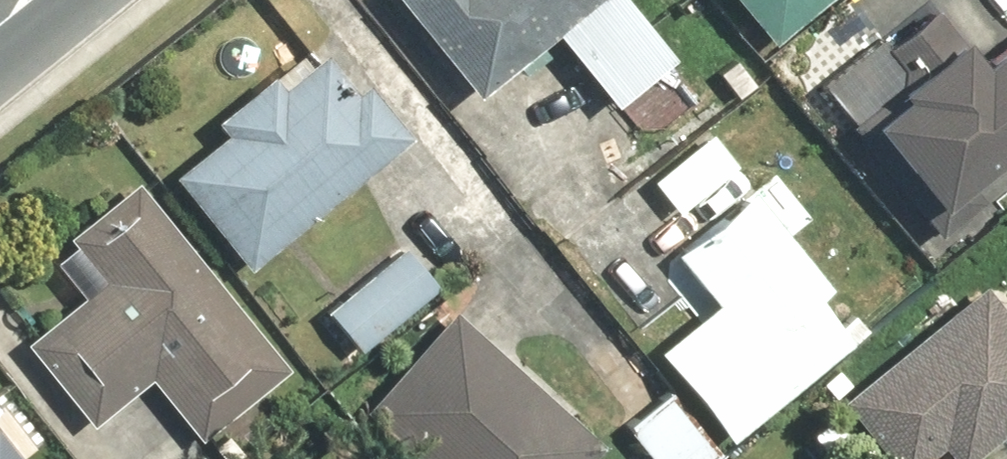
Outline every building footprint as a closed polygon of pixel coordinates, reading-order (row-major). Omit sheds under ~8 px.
[(620,104),(643,133),(691,92),(669,63),(675,58),(626,0),(396,0),(474,92),(511,62),(522,74),(561,42),(616,107),(620,104)] [(773,46),(831,0),(736,0),(773,46)] [(1006,159),(1006,40),(982,61),(931,1),(879,46),(900,72),(884,85),(895,98),(863,126),(929,202),(915,214),(938,241),(986,199),(975,187),(1006,159)] [(247,268),(410,136),(361,76),(348,86),(320,52),(280,85),(271,74),(208,125),(219,139),(173,177),(247,268)] [(733,158),(705,128),(646,182),(674,212),(733,158)] [(775,170),(672,253),(714,306),(653,355),(675,383),(620,427),(646,458),(703,458),(849,342),(797,278),(837,246),(775,170)] [(291,368),(219,283),(201,298),(191,300),(190,300),(189,300),(188,299),(187,299),(186,299),(185,298),(184,298),(183,297),(182,297),(182,296),(181,295),(180,295),(180,294),(179,293),(179,292),(178,291),(178,290),(178,289),(178,288),(178,287),(178,286),(178,285),(178,284),(178,283),(178,282),(179,282),(179,281),(179,280),(180,279),(181,278),(182,277),(204,258),(138,180),(67,240),(73,247),(52,264),(81,299),(25,345),(94,427),(149,381),(201,443),(291,368)] [(438,280),(405,242),(326,309),(359,348),(438,280)] [(984,285),(834,401),(879,458),(932,458),(944,450),(950,458),(969,458),(1006,430),(1006,315),(984,285)] [(462,312),(371,400),(428,458),(604,458),(462,312)] [(0,443),(0,458),(13,458),(0,443)]
